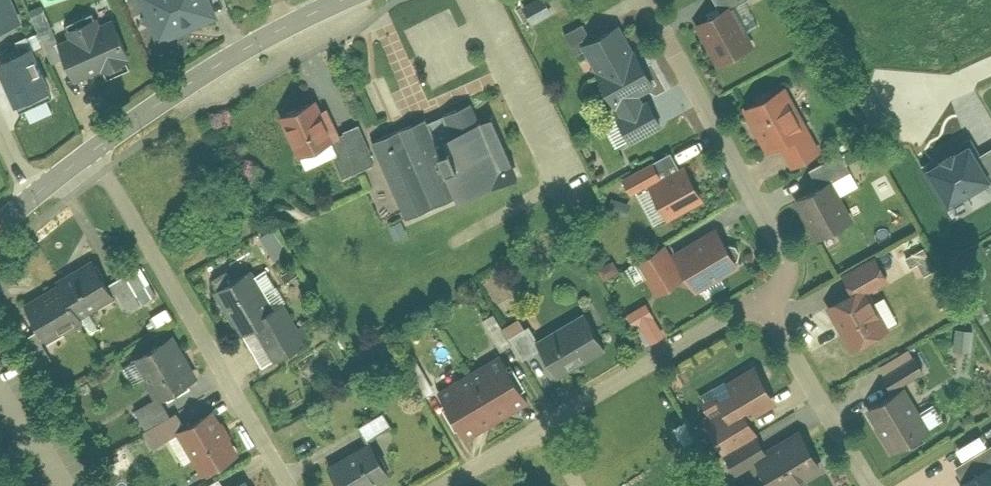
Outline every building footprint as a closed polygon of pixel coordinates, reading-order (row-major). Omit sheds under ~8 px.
[(23,21),(13,0),(0,0),(0,32),(23,21)] [(162,39),(220,14),(214,0),(145,0),(162,39)] [(724,65),(754,47),(737,18),(750,10),(744,0),(718,0),(709,6),(716,19),(701,28),(724,65)] [(62,37),(82,81),(136,56),(118,17),(100,25),(94,13),(73,23),(76,31),(62,37)] [(657,86),(621,25),(587,46),(639,134),(662,120),(646,93),(657,86)] [(54,96),(26,33),(14,39),(19,50),(4,57),(6,61),(0,63),(0,75),(14,108),(25,103),(27,108),(54,96)] [(367,134),(399,211),(505,167),(481,110),(474,112),(466,92),(367,134)] [(780,93),(750,111),(774,151),(783,146),(795,167),(817,154),(780,93)] [(297,165),(332,148),(341,166),(370,152),(354,120),(325,134),(308,97),(273,114),(297,165)] [(923,166),(946,205),(990,179),(990,181),(990,145),(978,153),(969,139),(923,166)] [(671,216),(701,198),(682,167),(666,177),(657,160),(627,178),(639,198),(655,189),(671,216)] [(803,208),(824,242),(852,225),(834,196),(848,187),(834,165),(807,181),(818,199),(803,208)] [(617,201),(611,214),(628,221),(634,208),(617,201)] [(692,284),(740,255),(719,221),(672,249),(692,284)] [(658,293),(682,279),(661,246),(638,260),(658,293)] [(61,285),(67,294),(29,317),(45,343),(84,319),(79,312),(114,290),(97,263),(61,285)] [(841,314),(862,348),(890,331),(872,302),(885,293),(872,270),(845,287),(856,305),(841,314)] [(154,298),(140,274),(119,286),(133,310),(154,298)] [(253,280),(220,300),(251,350),(265,341),(279,363),(307,345),(289,317),(280,322),(253,280)] [(640,325),(650,342),(662,335),(646,305),(628,315),(635,327),(640,325)] [(599,344),(577,309),(534,336),(524,321),(508,331),(532,368),(546,359),(555,372),(599,344)] [(954,328),(952,343),(970,346),(972,331),(954,328)] [(198,371),(174,331),(134,355),(155,389),(136,400),(160,441),(182,428),(203,463),(240,441),(216,402),(187,420),(168,389),(198,371)] [(885,369),(896,387),(923,370),(913,352),(885,369)] [(444,390),(469,429),(522,395),(498,356),(444,390)] [(824,463),(800,426),(775,442),(756,413),(782,396),(759,360),(720,385),(734,407),(716,418),(750,472),(765,463),(780,485),(787,485),(824,463)] [(873,407),(896,444),(923,428),(901,390),(873,407)] [(316,459),(331,485),(368,485),(389,474),(375,448),(397,436),(380,406),(357,419),(364,431),(316,459)] [(961,485),(990,485),(990,452),(971,464),(978,475),(961,485)]
